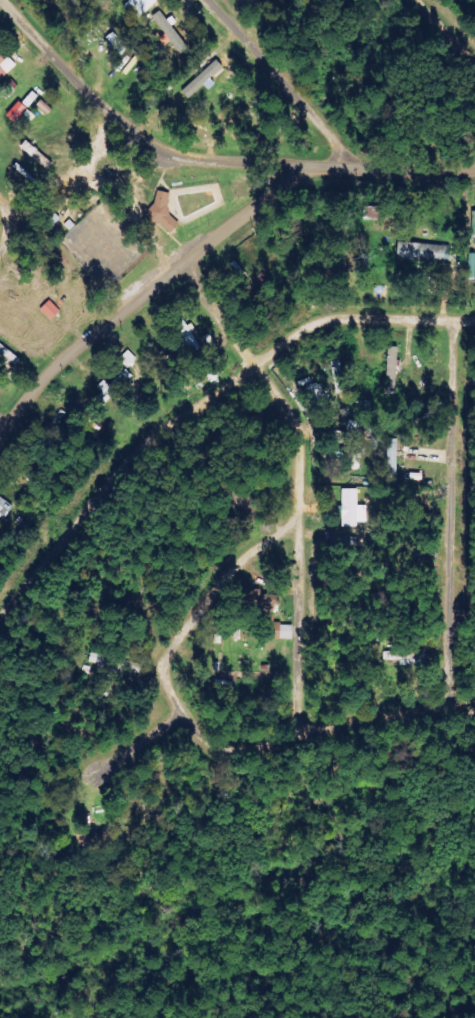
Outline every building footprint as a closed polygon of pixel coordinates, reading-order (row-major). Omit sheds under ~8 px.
[(157,0),(131,0),(125,5),(139,19),(158,1),(157,0)] [(188,48),(162,10),(154,16),(180,54),(188,48)] [(122,54),(128,48),(113,32),(107,38),(122,54)] [(17,65),(10,57),(6,61),(0,54),(0,81),(17,65)] [(225,69),(219,62),(182,88),(187,96),(225,69)] [(7,115),(15,122),(28,108),(20,101),(7,115)] [(178,220),(167,218),(172,194),(156,190),(149,225),(176,230),(178,220)] [(450,262),(451,245),(398,243),(397,259),(450,262)] [(52,321),(62,311),(50,300),(41,310),(52,321)] [(387,387),(397,387),(398,347),(388,347),(387,387)] [(398,439),(388,439),(388,472),(398,473),(398,439)] [(343,527),(358,527),(358,522),(367,522),(367,506),(358,506),(358,489),(342,490),(343,527)] [(6,519),(15,506),(0,497),(0,516),(6,519)] [(294,639),(294,624),(276,624),(277,595),(261,594),(261,588),(246,588),(246,606),(263,606),(263,639),(294,639)]
